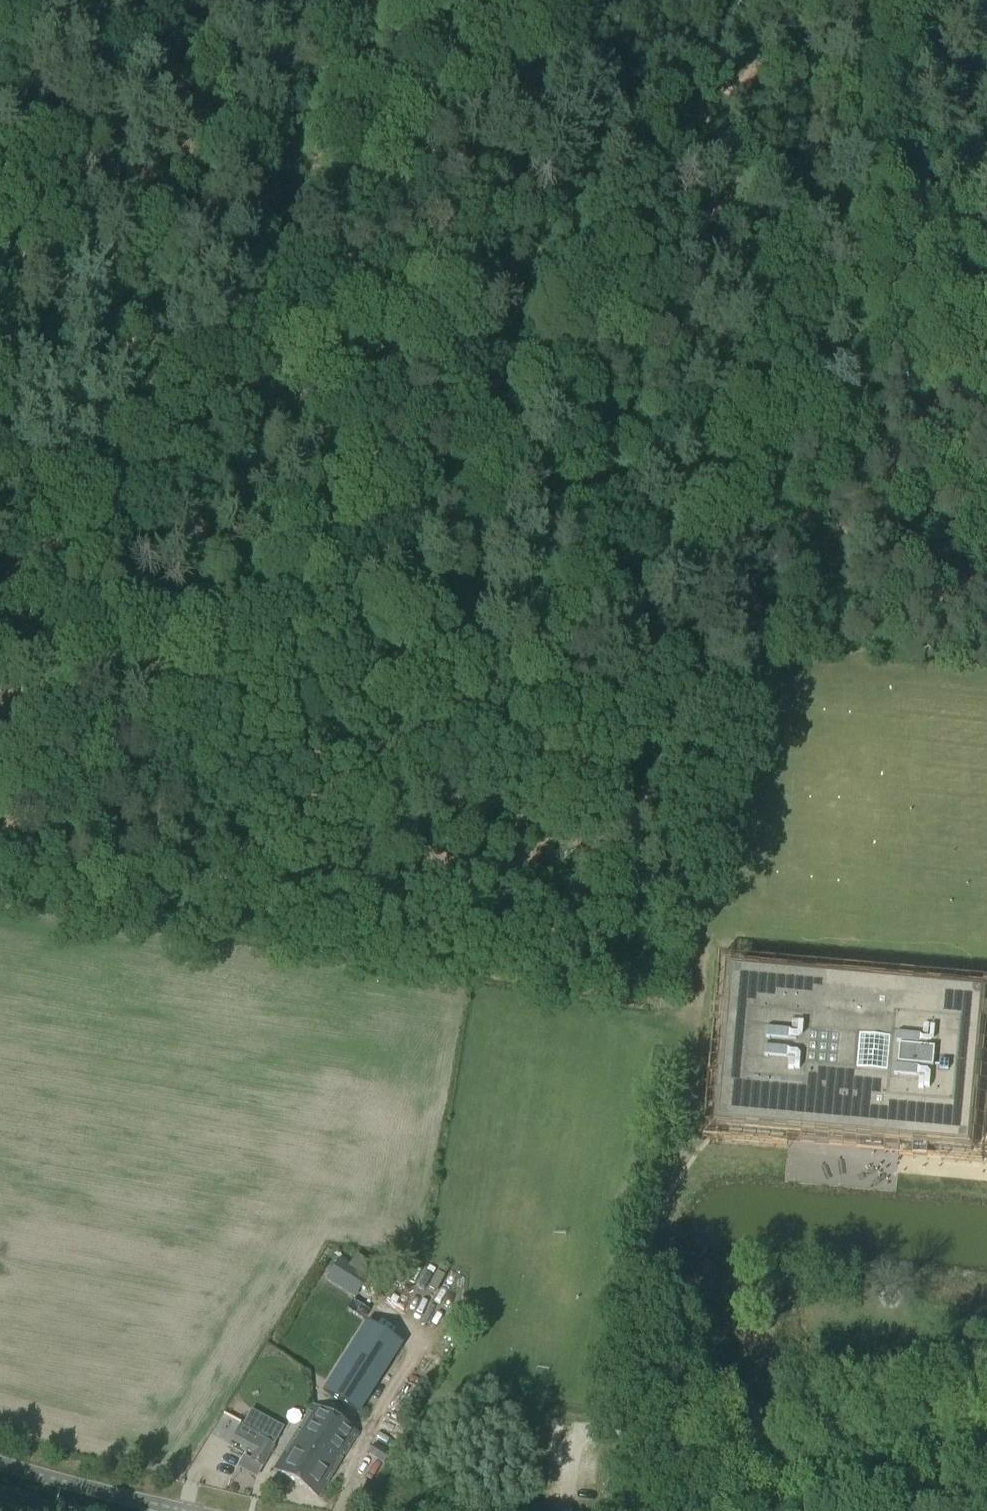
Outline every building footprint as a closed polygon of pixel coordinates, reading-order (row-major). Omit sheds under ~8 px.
[(986,994),(732,971),(718,1129),(972,1151),(986,994)] [(367,1322),(323,1392),(341,1403),(350,1388),(367,1398),(401,1344),(367,1322)] [(314,1407),(275,1469),(319,1497),(328,1483),(327,1482),(342,1459),(357,1435),(314,1407)] [(233,1443),(249,1452),(246,1458),(245,1458),(239,1467),(257,1477),(273,1447),(259,1439),(260,1438),(242,1428),(233,1443)] [(375,1444),(368,1454),(383,1464),(390,1454),(375,1444)]
